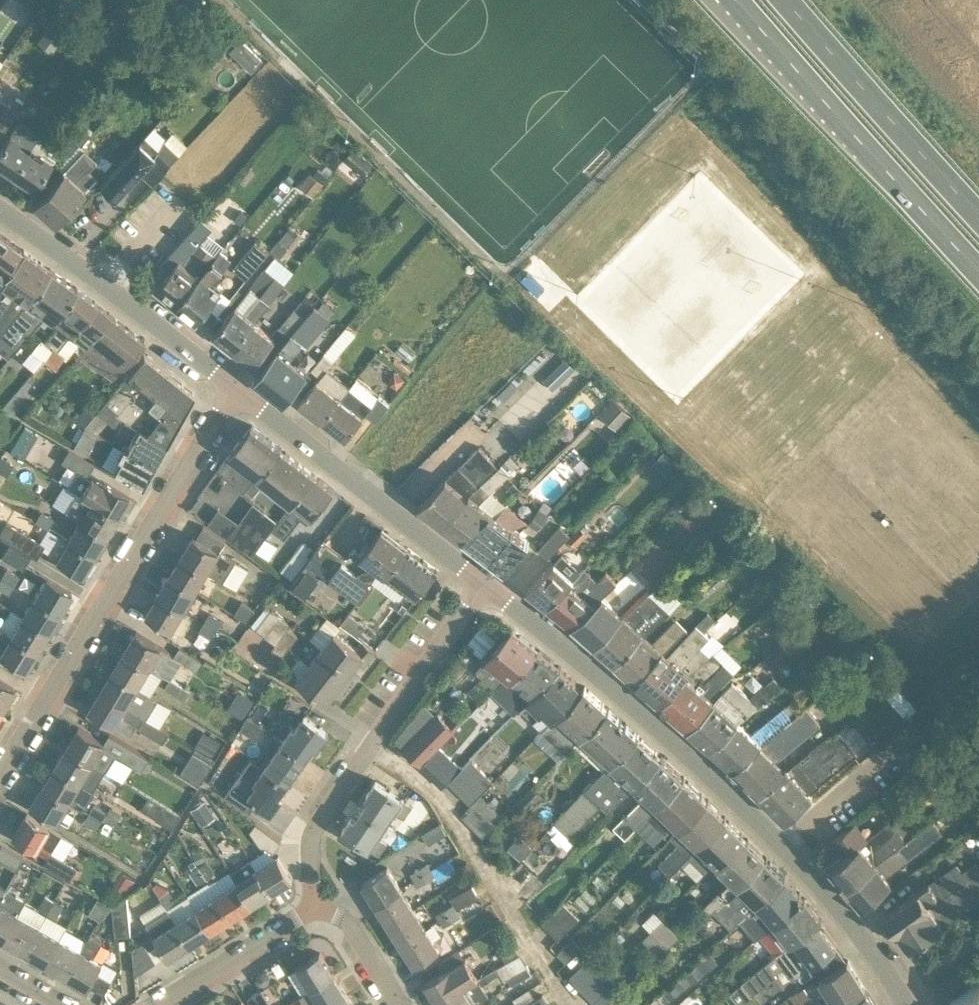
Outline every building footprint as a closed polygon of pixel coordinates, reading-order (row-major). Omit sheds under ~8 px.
[(43,34),(57,44),(66,33),(52,22),(43,34)] [(261,62),(247,48),(233,61),(247,76),(261,62)] [(14,94),(13,95),(14,103),(20,107),(28,96),(17,89),(14,94)] [(17,110),(0,99),(0,135),(17,110)] [(81,148),(92,135),(82,126),(60,150),(68,157),(78,146),(81,148)] [(151,184),(170,164),(177,156),(150,131),(100,185),(114,199),(139,173),(151,184)] [(30,148),(20,141),(21,140),(11,133),(0,148),(0,165),(13,174),(30,148)] [(30,148),(13,174),(33,188),(58,149),(39,136),(31,148),(30,148)] [(348,161),(363,174),(365,176),(375,164),(356,147),(346,159),(348,161)] [(54,225),(61,218),(98,178),(89,171),(97,163),(83,150),(31,205),(54,225)] [(313,197),(323,183),(310,173),(299,186),(313,197)] [(234,220),(240,225),(247,216),(241,211),(234,220)] [(393,226),(393,227),(394,228),(394,229),(395,230),(396,231),(397,231),(398,231),(399,231),(400,231),(401,231),(401,230),(402,230),(402,229),(403,228),(403,227),(403,226),(403,225),(403,224),(402,224),(402,223),(401,223),(401,222),(400,222),(399,222),(398,222),(397,222),(396,222),(395,222),(395,223),(394,223),(394,224),(394,225),(393,226)] [(297,235),(289,228),(279,241),(287,248),(297,235)] [(22,250),(0,234),(0,276),(22,250)] [(247,279),(269,251),(256,240),(233,268),(247,279)] [(177,304),(217,256),(200,242),(187,258),(183,255),(158,286),(157,287),(177,304)] [(217,256),(177,304),(180,306),(179,308),(187,315),(188,313),(197,320),(198,319),(221,291),(222,292),(224,290),(211,279),(216,280),(232,260),(222,252),(226,246),(217,256)] [(49,269),(22,250),(0,276),(0,332),(26,300),(49,269)] [(233,351),(271,304),(293,276),(282,268),(260,295),(250,287),(236,305),(215,333),(214,335),(233,351)] [(69,283),(49,269),(26,300),(0,332),(0,354),(8,360),(38,323),(46,314),(69,283)] [(69,334),(95,303),(73,286),(69,283),(46,314),(38,323),(45,329),(52,320),(58,324),(45,341),(41,338),(31,350),(42,358),(52,347),(56,349),(69,334)] [(312,309),(289,337),(254,379),(284,402),(308,373),(301,367),(307,361),(296,351),(302,344),(307,348),(337,311),(324,301),(318,308),(315,305),(312,309)] [(289,337),(312,309),(302,301),(279,329),(289,337)] [(95,303),(69,334),(83,344),(108,313),(95,303)] [(271,304),(233,351),(253,367),(275,339),(262,328),(277,309),(271,304)] [(108,313),(83,344),(113,379),(144,340),(108,313)] [(322,420),(349,387),(327,369),(347,346),(337,338),(311,371),(320,378),(318,379),(300,401),(322,420)] [(52,347),(42,358),(55,368),(63,358),(65,355),(56,349),(52,347)] [(132,424),(166,443),(193,393),(144,353),(94,415),(83,428),(97,435),(107,422),(110,424),(118,431),(124,419),(131,425),(132,424)] [(575,368),(565,357),(542,379),(553,390),(575,368)] [(407,379),(395,370),(390,376),(390,384),(398,390),(407,379)] [(390,404),(380,396),(357,378),(350,388),(349,387),(322,420),(346,439),(366,414),(375,421),(390,404)] [(518,389),(509,380),(509,379),(496,392),(504,401),(518,389)] [(617,429),(630,415),(614,399),(600,413),(617,429)] [(83,428),(94,415),(85,407),(73,420),(83,428)] [(166,443),(132,424),(131,425),(124,419),(118,431),(130,441),(126,449),(155,465),(166,443)] [(38,435),(24,427),(18,438),(31,446),(38,435)] [(280,449),(251,427),(215,473),(243,494),(245,491),(246,492),(280,449)] [(86,456),(97,435),(83,428),(73,448),(86,456)] [(155,465),(126,449),(122,447),(117,457),(120,459),(113,473),(142,488),(155,465)] [(443,525),(511,457),(510,456),(499,467),(480,447),(447,479),(419,506),(443,525)] [(315,475),(280,449),(246,492),(253,497),(263,483),(292,505),(315,475)] [(93,466),(68,450),(60,462),(77,473),(86,478),(87,477),(93,466)] [(467,544),(507,505),(491,492),(510,474),(510,472),(518,464),(511,457),(443,525),(467,544)] [(3,475),(8,466),(0,461),(0,473),(3,475)] [(315,475),(292,505),(273,530),(279,535),(283,530),(289,534),(305,513),(313,519),(334,490),(315,475)] [(90,500),(117,516),(129,497),(102,481),(100,485),(91,479),(81,494),(90,500)] [(521,490),(513,483),(506,491),(514,498),(521,490)] [(194,509),(210,521),(219,509),(203,497),(194,509)] [(685,505),(678,497),(673,501),(680,509),(685,505)] [(117,516),(90,500),(90,501),(86,499),(83,504),(73,499),(65,512),(105,536),(117,516)] [(489,561),(513,529),(527,521),(507,505),(467,544),(485,558),(489,561)] [(538,531),(549,516),(540,509),(528,524),(538,531)] [(48,528),(48,529),(53,520),(41,512),(35,521),(48,528)] [(94,555),(105,536),(65,512),(65,513),(78,521),(67,539),(94,555)] [(31,556),(37,560),(45,545),(4,522),(0,529),(0,538),(5,541),(10,544),(31,556)] [(254,555),(264,540),(240,523),(229,539),(254,555)] [(300,569),(327,533),(317,526),(304,544),(303,543),(289,560),(300,569)] [(576,547),(588,534),(580,526),(568,539),(576,547)] [(236,589),(248,570),(235,563),(219,553),(226,542),(204,527),(196,539),(194,537),(182,557),(208,572),(224,582),(236,589)] [(384,574),(407,546),(383,528),(369,546),(362,556),(354,551),(345,561),(333,579),(309,562),(290,587),(328,616),(340,625),(348,615),(379,573),(377,571),(378,569),(384,574)] [(513,529),(489,561),(504,573),(529,541),(513,529)] [(94,555),(67,539),(59,534),(47,555),(55,559),(55,560),(81,576),(94,555)] [(23,570),(31,556),(10,544),(2,558),(23,570)] [(377,571),(379,573),(417,599),(438,571),(407,546),(384,574),(378,569),(377,571)] [(573,578),(582,572),(563,554),(555,561),(527,589),(546,605),(573,578)] [(197,592),(208,572),(182,557),(171,576),(197,592)] [(294,578),(300,569),(289,560),(282,569),(283,570),(294,578)] [(607,590),(617,583),(607,573),(598,581),(585,568),(582,572),(573,578),(546,605),(571,623),(607,590)] [(1,578),(14,586),(19,576),(6,569),(1,578)] [(205,596),(197,592),(171,576),(159,596),(184,611),(185,612),(193,616),(205,596)] [(33,597),(59,613),(71,592),(45,577),(33,597)] [(625,611),(648,591),(635,577),(609,601),(603,596),(608,592),(617,583),(607,590),(571,623),(572,624),(571,625),(593,643),(625,611)] [(790,577),(779,586),(785,594),(796,585),(790,577)] [(1,578),(0,579),(0,590),(8,595),(14,586),(1,578)] [(290,589),(283,584),(278,591),(285,596),(290,589)] [(645,632),(647,634),(671,612),(660,603),(648,591),(625,611),(593,643),(614,661),(641,632),(643,634),(645,632)] [(185,612),(184,611),(159,596),(147,615),(182,637),(193,619),(184,613),(185,612)] [(48,632),(59,613),(33,597),(21,617),(48,632)] [(234,614),(246,621),(254,609),(241,602),(234,614)] [(268,638),(282,619),(266,606),(251,625),(257,630),(268,638)] [(708,613),(697,625),(704,632),(715,621),(708,613)] [(204,624),(217,631),(223,622),(210,614),(204,624)] [(365,628),(348,615),(340,625),(357,638),(365,628)] [(340,625),(328,616),(311,639),(322,648),(352,671),(358,662),(364,667),(376,651),(363,642),(357,650),(334,632),(340,625)] [(36,651),(48,632),(21,617),(10,635),(10,636),(36,651)] [(657,667),(670,654),(666,651),(687,629),(677,618),(654,641),(647,634),(645,632),(643,634),(641,632),(614,661),(619,666),(628,674),(639,684),(656,666),(657,667)] [(276,644),(287,630),(291,625),(282,619),(268,638),(276,644)] [(211,640),(217,631),(204,624),(199,633),(211,640)] [(484,625),(469,642),(484,654),(498,637),(484,625)] [(710,636),(704,632),(697,625),(670,654),(657,667),(656,666),(639,684),(654,698),(655,697),(659,702),(687,671),(709,654),(701,647),(710,636)] [(787,634),(779,625),(771,631),(779,641),(787,634)] [(4,645),(0,651),(0,657),(24,672),(36,651),(10,636),(10,635),(0,629),(0,643),(4,645)] [(287,630),(276,644),(273,649),(282,656),(297,637),(287,630)] [(514,631),(487,660),(486,659),(475,671),(495,689),(536,649),(514,631)] [(151,668),(159,673),(173,652),(136,633),(125,653),(151,668)] [(197,670),(202,661),(190,655),(180,648),(175,657),(197,670)] [(344,680),(352,671),(322,648),(309,664),(345,692),(350,685),(344,680)] [(536,649),(495,689),(492,694),(514,715),(516,713),(518,711),(521,708),(560,667),(536,649)] [(163,676),(159,673),(151,668),(125,653),(113,672),(139,688),(151,695),(163,676)] [(687,727),(716,700),(711,696),(735,672),(729,667),(724,662),(711,656),(709,654),(687,671),(659,702),(655,697),(654,698),(687,727)] [(345,692),(309,664),(302,673),(297,680),(326,703),(333,694),(340,699),(345,692)] [(553,721),(585,688),(560,667),(521,708),(534,721),(543,712),(553,721)] [(159,699),(151,695),(139,688),(113,672),(102,691),(128,707),(146,718),(159,699)] [(709,746),(740,721),(769,698),(782,687),(774,677),(749,698),(733,683),(716,700),(687,727),(709,746)] [(185,701),(191,691),(171,680),(165,690),(185,701)] [(0,710),(13,689),(0,681),(0,710)] [(580,738),(608,709),(585,688),(553,721),(534,741),(556,760),(573,744),(580,738)] [(162,742),(168,733),(146,719),(146,718),(128,707),(102,691),(91,711),(116,727),(123,716),(140,726),(139,727),(162,742)] [(242,719),(253,701),(238,691),(227,710),(242,719)] [(792,719),(804,709),(798,701),(792,702),(784,708),(753,733),(740,721),(709,746),(711,748),(711,747),(733,766),(792,719)] [(255,714),(255,715),(255,716),(255,717),(255,718),(256,719),(257,719),(257,720),(258,720),(258,721),(259,721),(260,721),(261,722),(262,722),(263,721),(264,721),(265,721),(266,720),(267,719),(268,718),(268,717),(269,716),(269,715),(269,714),(269,713),(268,712),(268,711),(268,710),(267,710),(267,709),(266,709),(266,708),(265,708),(264,708),(264,707),(263,707),(262,707),(261,707),(260,707),(259,708),(258,708),(258,709),(257,709),(256,710),(255,711),(255,712),(255,713),(255,714)] [(759,793),(789,768),(788,766),(786,767),(776,757),(817,725),(820,722),(807,707),(804,709),(792,719),(733,766),(734,767),(733,768),(759,793)] [(608,709),(580,738),(611,765),(638,735),(608,709)] [(421,767),(439,747),(455,730),(449,724),(437,712),(403,748),(421,767)] [(254,737),(261,725),(247,716),(240,729),(254,737)] [(292,726),(290,729),(282,741),(306,757),(314,745),(318,748),(327,733),(303,716),(301,720),(295,728),(292,726)] [(449,724),(455,730),(461,723),(455,718),(449,724)] [(99,767),(100,768),(106,772),(116,755),(142,771),(150,758),(110,734),(105,742),(79,728),(68,748),(99,767)] [(789,768),(759,793),(786,820),(814,796),(812,794),(821,786),(820,784),(842,766),(856,754),(836,731),(821,742),(789,768)] [(263,767),(287,783),(306,757),(282,741),(273,735),(263,750),(255,761),(263,767)] [(638,735),(611,765),(604,772),(598,779),(584,792),(554,824),(556,825),(571,840),(602,807),(609,812),(631,790),(626,785),(629,782),(634,788),(662,758),(641,738),(638,735)] [(447,782),(461,767),(439,747),(421,767),(442,788),(447,782)] [(99,767),(68,748),(57,767),(96,791),(106,772),(100,768),(99,767)] [(202,782),(212,765),(193,753),(183,770),(202,782)] [(626,840),(648,817),(684,779),(662,758),(634,788),(645,798),(614,828),(622,836),(626,840)] [(471,805),(481,794),(493,783),(470,759),(461,767),(447,782),(471,805)] [(84,810),(96,791),(57,767),(45,787),(71,802),(84,810)] [(279,795),(287,783),(263,767),(255,778),(247,772),(236,786),(248,795),(272,813),(282,797),(279,795)] [(198,787),(202,782),(183,770),(180,775),(198,787)] [(680,830),(707,802),(691,786),(684,779),(648,817),(666,834),(675,825),(680,830)] [(363,810),(387,826),(394,830),(403,818),(405,820),(413,807),(422,814),(426,818),(433,812),(429,806),(411,789),(402,800),(376,782),(367,795),(371,798),(363,810)] [(58,822),(71,802),(45,787),(34,806),(58,822)] [(481,794),(471,805),(461,814),(482,837),(504,817),(492,806),(481,794)] [(215,817),(205,801),(191,811),(201,826),(215,817)] [(698,847),(725,819),(707,802),(680,830),(671,838),(678,845),(659,864),(670,875),(688,858),(698,847)] [(90,814),(103,821),(107,813),(95,805),(90,814)] [(171,830),(179,815),(162,806),(154,821),(171,830)] [(378,838),(387,826),(363,810),(355,821),(352,818),(343,832),(371,850),(380,856),(388,845),(378,838)] [(831,867),(845,884),(902,838),(917,827),(905,813),(892,824),(890,820),(869,836),(857,820),(833,840),(845,855),(831,867)] [(35,850),(48,857),(51,852),(62,834),(27,814),(14,835),(36,848),(35,850)] [(97,831),(103,821),(90,814),(85,823),(97,831)] [(902,838),(845,884),(862,905),(894,881),(887,873),(916,851),(942,831),(932,818),(918,828),(917,827),(902,838)] [(720,870),(748,842),(725,819),(698,847),(688,858),(704,873),(714,864),(720,870)] [(428,845),(447,834),(440,823),(422,834),(428,845)] [(272,856),(281,843),(256,824),(251,832),(260,847),(272,856)] [(521,858),(532,847),(519,835),(509,847),(521,858)] [(722,911),(770,863),(748,842),(720,870),(730,880),(705,904),(711,911),(717,916),(722,911)] [(23,860),(2,848),(0,851),(0,862),(16,871),(23,860)] [(200,850),(191,855),(193,858),(197,864),(206,859),(200,850)] [(78,868),(64,860),(62,859),(55,855),(48,867),(63,876),(70,880),(78,868)] [(258,869),(273,892),(293,879),(278,856),(258,869)] [(273,892),(258,869),(251,859),(231,872),(237,882),(252,905),(273,892)] [(432,871),(436,876),(438,880),(457,870),(450,860),(432,871)] [(198,866),(207,879),(215,873),(207,861),(198,866)] [(977,862),(961,873),(966,878),(940,897),(930,883),(920,889),(921,890),(886,914),(910,948),(945,924),(945,923),(978,900),(978,865),(977,862)] [(762,910),(790,882),(770,863),(722,911),(717,916),(732,929),(739,921),(742,925),(757,913),(761,909),(762,910)] [(428,881),(436,876),(432,871),(429,864),(420,868),(428,881)] [(198,885),(207,879),(198,866),(190,871),(198,885)] [(376,905),(401,889),(388,868),(363,885),(376,905)] [(428,881),(420,868),(411,874),(418,887),(428,881)] [(232,918),(252,905),(237,882),(217,895),(232,918)] [(769,930),(806,901),(790,882),(762,910),(761,909),(757,913),(742,925),(756,941),(769,930)] [(164,904),(168,909),(178,902),(168,892),(168,889),(156,883),(153,885),(160,896),(164,904)] [(458,910),(479,897),(472,886),(450,899),(453,903),(458,910)] [(25,902),(27,900),(6,889),(0,901),(0,940),(4,942),(19,915),(25,902)] [(389,926),(414,910),(401,889),(376,905),(389,926)] [(458,910),(462,916),(466,923),(494,906),(486,893),(479,897),(458,910)] [(211,932),(232,918),(217,895),(195,908),(211,932)] [(48,915),(55,902),(45,897),(39,909),(48,915)] [(112,908),(114,907),(99,898),(89,914),(101,921),(112,908)] [(114,907),(112,908),(115,937),(131,935),(127,899),(114,907)] [(784,950),(819,923),(823,921),(806,901),(769,930),(784,950)] [(41,927),(48,915),(25,902),(19,915),(4,942),(27,955),(41,927)] [(55,902),(48,915),(56,920),(63,907),(55,902)] [(445,909),(452,922),(462,916),(458,910),(453,903),(445,909)] [(546,922),(543,925),(559,940),(580,919),(564,903),(562,904),(546,922)] [(211,932),(195,908),(176,921),(191,945),(211,932)] [(169,959),(191,945),(176,921),(168,909),(146,923),(154,936),(133,949),(135,976),(156,963),(149,951),(159,944),(169,959)] [(402,946),(427,930),(414,910),(389,926),(402,946)] [(62,939),(65,930),(67,927),(48,915),(41,927),(27,955),(47,966),(62,939)] [(669,944),(680,935),(671,922),(659,931),(669,944)] [(784,950),(785,950),(738,987),(725,997),(731,1004),(742,1004),(753,997),(777,978),(776,974),(784,969),(792,981),(836,948),(819,923),(784,950)] [(69,978),(91,937),(90,937),(86,943),(65,930),(62,939),(47,966),(69,978)] [(427,930),(402,946),(414,967),(440,950),(427,930)] [(91,937),(69,978),(88,989),(90,986),(105,994),(113,980),(98,972),(103,963),(94,958),(103,942),(92,936),(91,937)] [(565,962),(581,948),(572,939),(557,953),(565,962)] [(498,948),(506,962),(519,955),(511,940),(498,948)] [(439,1004),(477,980),(478,980),(481,985),(490,980),(485,974),(478,978),(460,949),(439,962),(445,971),(426,984),(439,1004)] [(301,996),(334,975),(320,953),(288,973),(301,996)] [(519,955),(506,962),(505,962),(497,967),(503,978),(504,979),(507,978),(511,985),(531,973),(527,967),(526,965),(520,954),(519,955)] [(593,1001),(614,982),(591,957),(570,978),(593,1001)] [(830,997),(835,1004),(845,1004),(866,992),(849,962),(821,980),(830,997)] [(693,984),(704,974),(696,965),(673,985),(679,993),(691,982),(693,984)] [(495,968),(485,974),(490,980),(499,975),(495,968)] [(268,983),(269,977),(266,973),(261,972),(256,975),(255,980),(258,985),(263,986),(268,983)] [(347,995),(334,975),(301,996),(300,997),(305,1004),(332,1004),(347,995)] [(481,985),(478,980),(477,980),(439,1004),(480,1004),(490,999),(481,985)] [(950,1002),(950,1001),(950,1002),(952,1004),(978,1004),(978,982),(950,1002)] [(812,1003),(803,989),(789,997),(794,1004),(809,1004),(812,1003)] [(535,999),(529,990),(512,1000),(514,1003),(515,1004),(526,1004),(535,999)] [(261,991),(248,999),(252,1004),(270,1004),(261,991)] [(867,992),(866,992),(845,1004),(875,1004),(867,992)] [(347,995),(332,1004),(353,1004),(347,995)] [(542,995),(535,999),(526,1004),(549,1004),(542,995)]
